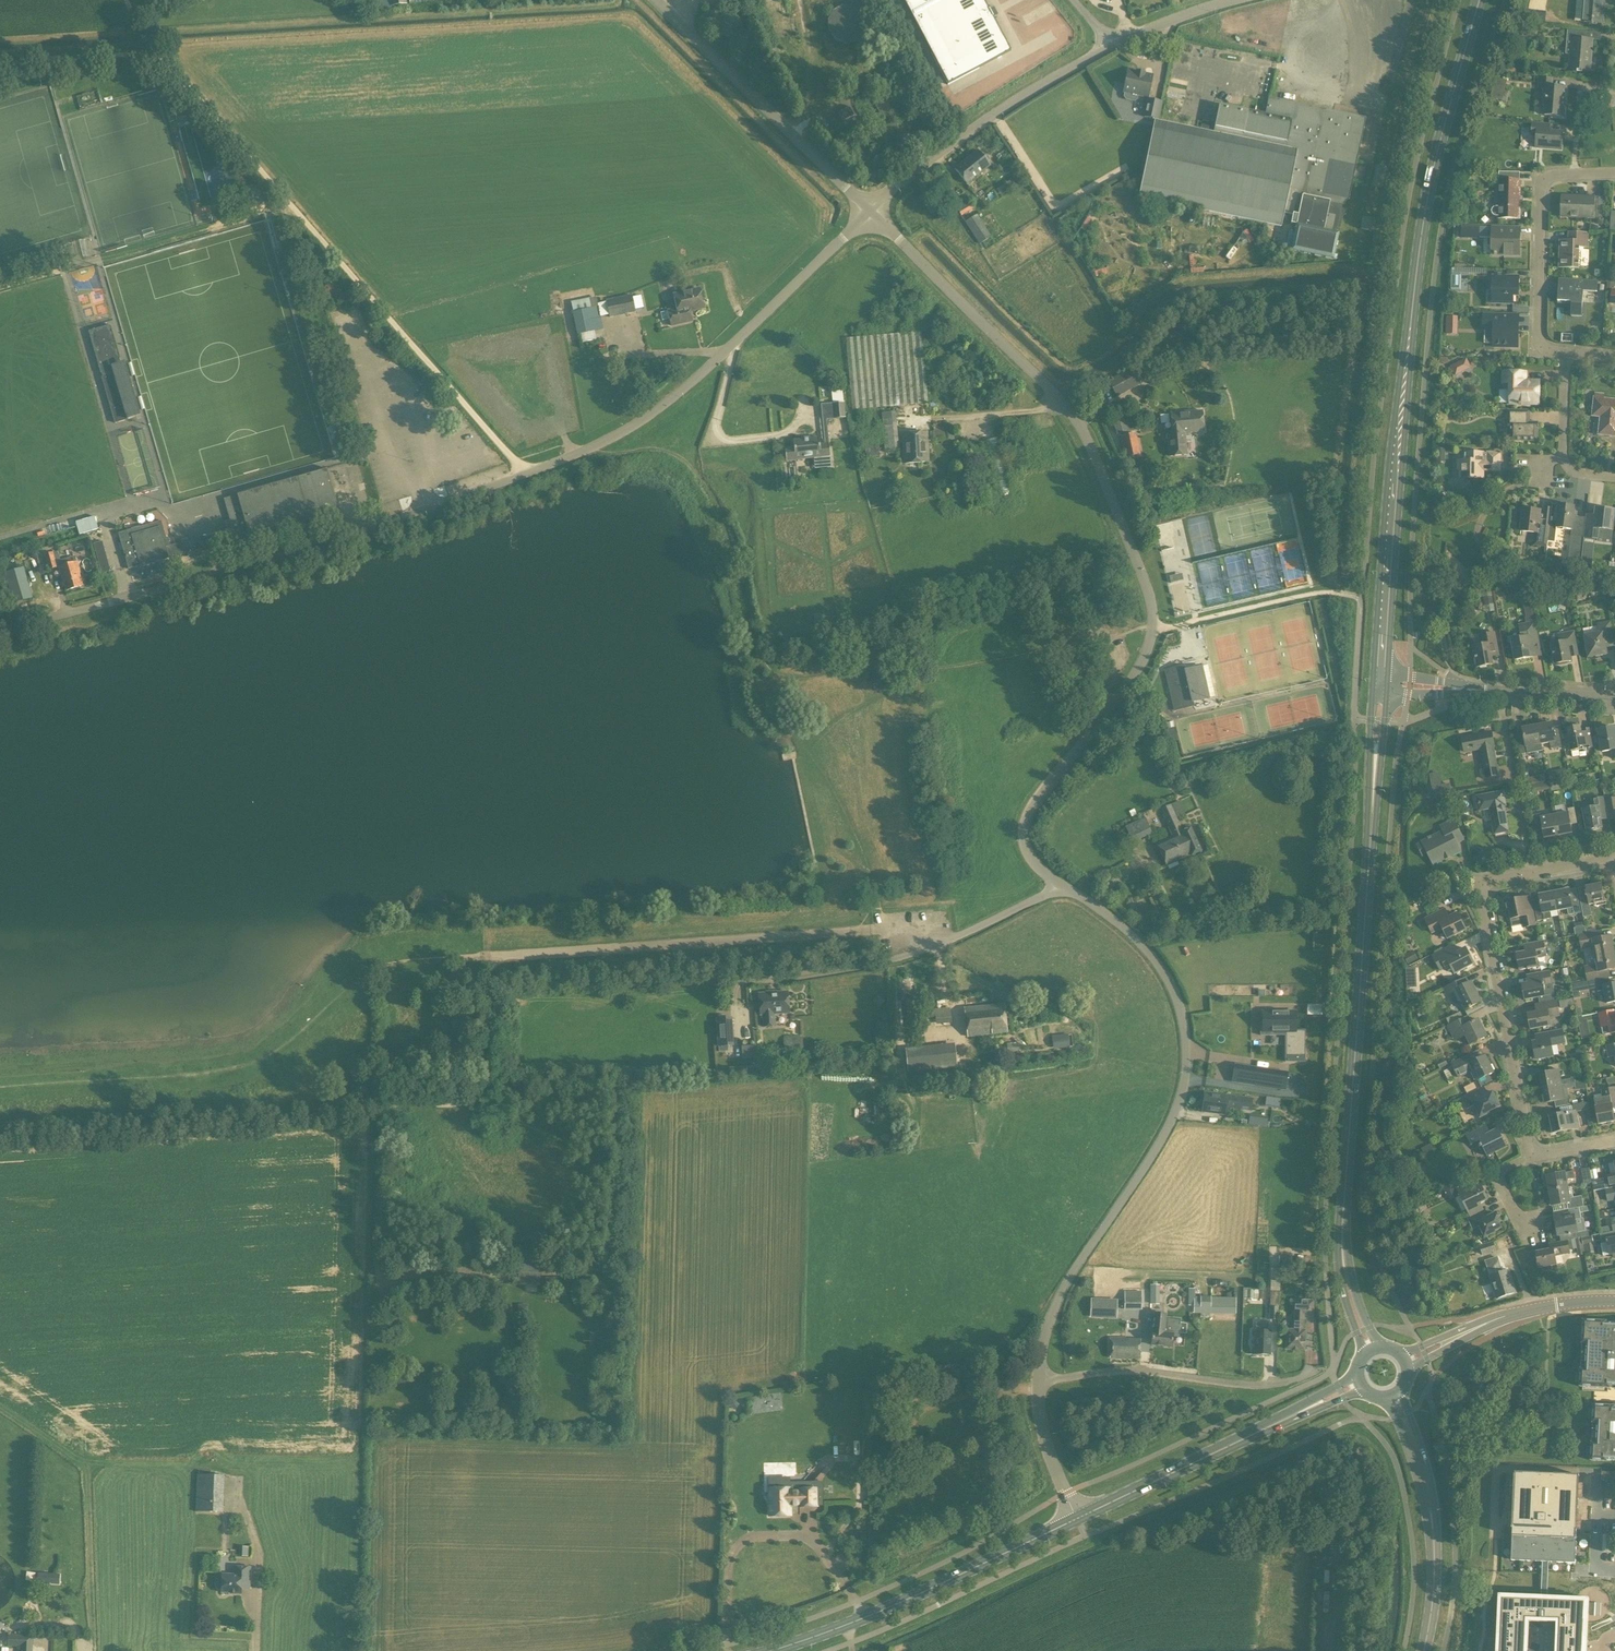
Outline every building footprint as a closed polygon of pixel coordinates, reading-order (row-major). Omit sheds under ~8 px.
[(948,85),(1011,52),(992,17),(995,15),(992,9),(989,11),(983,0),(903,0),(948,85)] [(1581,21),(1602,23),(1604,0),(1583,0),(1581,21)] [(852,6),(842,5),(833,11),(828,19),(828,30),(833,38),(841,44),(851,44),(860,39),(865,30),(866,19),(861,10),(852,6)] [(1566,54),(1571,54),(1569,69),(1589,70),(1591,40),(1586,39),(1587,32),(1568,30),(1566,54)] [(1123,92),(1124,93),(1124,97),(1126,100),(1135,102),(1137,99),(1138,95),(1148,97),(1152,76),(1143,74),(1144,73),(1137,72),(1137,73),(1128,71),(1125,83),(1123,92)] [(1538,89),(1544,90),(1542,105),(1545,106),(1544,115),(1564,116),(1566,87),(1552,86),(1553,79),(1539,77),(1538,89)] [(1290,225),(1296,226),(1294,236),(1291,251),(1333,260),(1342,217),(1346,215),(1347,211),(1344,208),(1345,202),(1349,200),(1353,181),(1366,118),(1269,98),(1265,115),(1219,105),(1213,133),(1154,120),(1153,127),(1146,163),(1144,169),(1138,198),(1263,224),(1281,227),(1289,189),(1297,191),(1290,225)] [(1162,102),(1146,98),(1142,117),(1158,120),(1162,102)] [(849,106),(838,112),(843,121),(854,115),(849,106)] [(1531,135),(1536,136),(1535,147),(1561,149),(1562,132),(1549,131),(1550,124),(1532,122),(1531,135)] [(877,144),(899,132),(895,124),(873,136),(877,144)] [(960,175),(967,184),(990,166),(977,151),(955,169),(960,175)] [(1376,164),(1371,184),(1381,187),(1386,167),(1376,164)] [(1499,172),(1499,179),(1498,179),(1497,207),(1496,207),(1494,208),(1492,209),(1492,211),(1492,213),(1492,215),(1493,216),(1494,216),(1496,217),(1497,217),(1497,219),(1520,219),(1521,180),(1519,180),(1520,172),(1499,172)] [(956,208),(961,216),(973,209),(964,194),(952,201),(956,208)] [(1603,197),(1595,197),(1595,196),(1561,195),(1560,218),(1594,219),(1594,218),(1602,218),(1603,197)] [(965,223),(979,245),(982,242),(991,237),(977,215),(965,223)] [(1362,218),(1362,229),(1373,229),(1373,218),(1362,218)] [(1462,226),(1461,238),(1479,238),(1479,237),(1480,227),(1462,226)] [(1512,236),(1512,227),(1492,227),(1491,255),(1519,256),(1520,236),(1512,236)] [(1579,247),(1588,247),(1588,233),(1568,232),(1568,241),(1559,240),(1558,267),(1578,268),(1579,247)] [(1452,275),(1451,290),(1461,290),(1461,276),(1461,275),(1452,275)] [(1518,291),(1518,277),(1492,276),(1491,303),(1512,304),(1513,291),(1518,291)] [(1597,281),(1559,279),(1557,299),(1572,300),(1572,302),(1571,316),(1581,317),(1583,291),(1597,292),(1597,281)] [(694,310),(704,308),(699,289),(674,295),(677,309),(668,311),(671,326),(692,321),(690,311),(694,310)] [(632,295),(606,300),(606,302),(609,315),(609,317),(636,312),(632,295)] [(600,317),(609,315),(606,302),(598,304),(596,296),(579,300),(571,302),(578,334),(603,329),(600,317)] [(1501,324),(1501,315),(1483,315),(1483,330),(1493,330),(1493,345),(1500,345),(1500,348),(1516,348),(1517,325),(1501,324)] [(1446,316),(1446,334),(1457,334),(1458,317),(1446,316)] [(111,325),(88,331),(101,374),(101,373),(103,373),(104,376),(102,377),(106,392),(109,391),(111,400),(109,401),(113,417),(115,423),(137,417),(122,363),(119,364),(118,359),(120,358),(113,333),(111,325)] [(1456,364),(1450,366),(1455,376),(1461,373),(1456,364)] [(1117,397),(1140,385),(1131,368),(1107,381),(1117,397)] [(1519,403),(1519,404),(1527,404),(1527,403),(1538,403),(1538,384),(1525,383),(1526,372),(1504,372),(1503,389),(1510,389),(1510,403),(1519,403)] [(1592,415),(1601,416),(1599,433),(1614,435),(1614,399),(1604,398),(1604,394),(1595,393),(1592,415)] [(826,419),(846,418),(844,402),(821,404),(822,420),(826,419)] [(1513,435),(1513,439),(1522,439),(1537,439),(1538,422),(1529,422),(1530,410),(1508,410),(1508,435),(1513,435)] [(1190,432),(1204,431),(1202,411),(1189,412),(1189,411),(1171,412),(1172,433),(1168,433),(1170,456),(1186,455),(1185,434),(1190,433),(1190,432)] [(899,450),(895,412),(881,413),(884,451),(899,450)] [(1124,419),(1113,422),(1116,435),(1127,432),(1124,419)] [(947,423),(933,424),(933,432),(930,432),(931,439),(934,439),(934,441),(954,439),(953,428),(947,429),(947,423)] [(1136,433),(1120,437),(1124,458),(1140,454),(1136,433)] [(904,463),(928,462),(927,434),(903,435),(904,463)] [(831,467),(828,444),(819,445),(818,438),(793,441),(793,447),(784,448),(784,451),(783,451),(783,459),(785,459),(786,462),(795,461),(795,458),(820,456),(821,468),(831,467)] [(1466,452),(1466,453),(1464,453),(1464,460),(1458,460),(1457,469),(1465,470),(1465,477),(1483,478),(1483,469),(1486,469),(1486,466),(1492,466),(1492,471),(1500,471),(1500,453),(1492,453),(1484,453),(1466,452)] [(327,469),(237,494),(238,495),(224,499),(230,521),(225,522),(227,529),(216,532),(216,533),(219,541),(219,544),(220,546),(250,537),(250,538),(340,513),(339,510),(327,469)] [(1556,527),(1572,529),(1571,535),(1584,537),(1586,518),(1573,516),(1574,505),(1558,504),(1556,522),(1550,521),(1548,542),(1554,542),(1556,527)] [(1544,515),(1540,514),(1540,511),(1523,509),(1520,531),(1535,533),(1534,546),(1547,547),(1548,542),(1550,521),(1552,508),(1545,507),(1544,515)] [(1610,531),(1610,529),(1612,529),(1614,510),(1596,508),(1595,515),(1586,514),(1586,518),(1584,537),(1584,538),(1598,540),(1599,530),(1610,531)] [(76,523),(80,535),(96,531),(93,519),(76,523)] [(206,544),(204,536),(199,538),(199,537),(170,545),(169,542),(168,538),(166,539),(161,521),(144,526),(119,533),(129,568),(140,565),(141,567),(157,562),(202,549),(202,548),(207,547),(206,544)] [(216,533),(204,536),(206,544),(219,541),(216,533)] [(102,541),(93,544),(101,573),(111,571),(102,541)] [(53,552),(45,554),(49,570),(57,568),(57,567),(53,552)] [(77,561),(59,566),(62,578),(63,578),(66,590),(83,586),(79,573),(80,573),(77,561)] [(33,598),(24,567),(5,572),(14,603),(33,598)] [(1170,575),(1171,582),(1184,579),(1182,572),(1170,575)] [(1525,618),(1526,624),(1519,625),(1522,638),(1511,640),(1515,660),(1541,656),(1530,597),(1523,599),(1526,618),(1525,618)] [(829,618),(813,619),(814,627),(823,626),(830,625),(829,618)] [(1610,621),(1597,623),(1599,634),(1584,636),(1588,657),(1608,654),(1606,647),(1614,645),(1610,621)] [(1558,634),(1559,642),(1550,644),(1554,664),(1571,661),(1570,657),(1579,656),(1575,631),(1558,634)] [(1479,635),(1481,644),(1473,646),(1477,667),(1493,664),(1491,657),(1499,656),(1495,632),(1479,635)] [(1165,672),(1174,712),(1194,707),(1193,703),(1209,699),(1202,667),(1188,670),(1187,666),(1165,672)] [(1150,698),(1145,704),(1154,713),(1159,707),(1150,698)] [(1541,744),(1550,742),(1551,748),(1564,746),(1560,726),(1553,727),(1552,723),(1538,725),(1541,744)] [(1542,750),(1541,744),(1538,725),(1531,727),(1531,725),(1529,724),(1524,725),(1523,726),(1523,728),(1524,733),(1517,734),(1521,754),(1542,750)] [(1578,747),(1587,746),(1587,748),(1595,746),(1591,727),(1581,729),(1580,725),(1566,728),(1570,751),(1578,749),(1578,747)] [(1612,750),(1614,759),(1614,758),(1614,729),(1614,727),(1599,730),(1603,752),(1612,750)] [(1484,769),(1480,769),(1481,777),(1499,774),(1498,766),(1496,766),(1492,746),(1494,746),(1491,732),(1462,737),(1464,751),(1481,748),(1484,769)] [(1557,770),(1548,771),(1550,781),(1558,779),(1557,770)] [(1441,786),(1432,787),(1433,795),(1450,792),(1449,784),(1441,786)] [(1493,819),(1495,833),(1508,831),(1503,805),(1505,805),(1503,792),(1477,797),(1480,809),(1492,807),(1494,819),(1493,819)] [(1608,818),(1605,799),(1604,797),(1591,799),(1593,808),(1582,810),(1586,829),(1602,826),(1601,819),(1608,818)] [(1605,799),(1608,818),(1609,820),(1614,819),(1614,797),(1605,799)] [(1190,828),(1183,831),(1177,819),(1185,815),(1179,801),(1160,809),(1172,836),(1156,843),(1166,866),(1190,854),(1190,856),(1201,852),(1190,828)] [(1567,809),(1568,812),(1554,815),(1558,835),(1572,832),(1570,824),(1577,823),(1574,807),(1567,809)] [(1556,835),(1558,835),(1554,815),(1540,817),(1540,814),(1533,815),(1536,830),(1542,829),(1544,837),(1548,837),(1548,840),(1557,838),(1556,835)] [(1145,818),(1125,826),(1131,842),(1152,834),(1145,818)] [(1422,841),(1423,842),(1416,845),(1422,857),(1428,854),(1433,864),(1460,851),(1456,842),(1463,839),(1453,819),(1440,825),(1443,831),(1422,841)] [(1591,916),(1589,905),(1605,902),(1602,883),(1586,886),(1586,887),(1578,888),(1583,917),(1591,916)] [(1558,910),(1572,908),(1574,914),(1581,913),(1577,892),(1571,893),(1570,889),(1555,892),(1558,910)] [(1551,918),(1550,912),(1558,910),(1555,892),(1540,895),(1541,900),(1533,901),(1537,920),(1551,918)] [(1512,927),(1523,925),(1524,928),(1537,926),(1533,909),(1526,910),(1524,898),(1507,901),(1512,927)] [(1432,932),(1442,927),(1448,938),(1466,929),(1458,913),(1450,917),(1446,909),(1426,919),(1432,932)] [(1582,949),(1594,947),(1595,955),(1614,951),(1612,935),(1600,937),(1599,931),(1579,935),(1582,949)] [(1520,970),(1540,966),(1538,957),(1547,956),(1544,941),(1525,945),(1526,952),(1517,953),(1520,970)] [(1440,968),(1450,963),(1455,973),(1474,964),(1466,948),(1457,952),(1453,945),(1433,955),(1440,968)] [(1404,955),(1409,964),(1418,959),(1413,950),(1404,955)] [(1597,964),(1584,967),(1587,982),(1588,981),(1611,977),(1609,969),(1614,968),(1614,953),(1614,951),(1595,955),(1597,964)] [(1415,968),(1406,968),(1407,988),(1416,987),(1415,968)] [(1539,997),(1540,1004),(1554,1001),(1553,995),(1554,995),(1552,984),(1550,971),(1528,975),(1529,982),(1523,983),(1526,1000),(1539,997)] [(1447,994),(1455,990),(1465,1009),(1481,1001),(1471,982),(1468,983),(1465,977),(1444,987),(1447,994)] [(1611,977),(1588,981),(1590,989),(1597,987),(1598,991),(1605,990),(1607,1002),(1614,1001),(1614,980),(1614,977),(1611,977)] [(759,993),(760,1015),(763,1015),(764,1027),(775,1026),(774,1014),(788,1013),(787,992),(759,993)] [(878,995),(872,1001),(879,1008),(885,1001),(878,995)] [(1554,1001),(1540,1004),(1535,1005),(1536,1011),(1528,1013),(1531,1029),(1551,1025),(1550,1018),(1560,1016),(1557,1001),(1554,1001)] [(965,1008),(968,1037),(1006,1032),(1003,1004),(965,1008)] [(1307,1005),(1307,1015),(1321,1015),(1322,1005),(1307,1005)] [(953,1036),(950,1008),(935,1009),(938,1037),(953,1036)] [(1602,1027),(1603,1034),(1609,1033),(1614,1032),(1614,1012),(1614,1011),(1599,1014),(1601,1027),(1602,1027)] [(1295,1012),(1262,1012),(1262,1032),(1269,1032),(1269,1035),(1281,1035),(1281,1032),(1285,1032),(1285,1055),(1303,1055),(1303,1031),(1295,1031),(1295,1012)] [(1454,1038),(1464,1033),(1470,1044),(1487,1036),(1478,1019),(1472,1022),(1468,1015),(1448,1025),(1454,1038)] [(715,1019),(717,1047),(733,1046),(731,1018),(715,1019)] [(1588,1019),(1579,1021),(1582,1038),(1591,1036),(1588,1019)] [(1549,1039),(1534,1042),(1537,1059),(1554,1056),(1551,1044),(1565,1042),(1563,1030),(1548,1033),(1549,1039)] [(1068,1035),(1052,1036),(1053,1049),(1069,1048),(1068,1035)] [(784,1049),(803,1047),(802,1037),(783,1038),(784,1049)] [(904,1048),(907,1072),(957,1066),(955,1042),(904,1048)] [(1017,1042),(1007,1043),(1007,1052),(1019,1052),(1019,1049),(1018,1042),(1017,1042)] [(1614,1056),(1614,1044),(1606,1045),(1608,1057),(1614,1056)] [(742,1058),(757,1057),(756,1045),(741,1046),(742,1058)] [(1486,1055),(1472,1062),(1469,1055),(1451,1063),(1458,1078),(1473,1071),(1477,1080),(1494,1072),(1486,1055)] [(1561,1080),(1559,1071),(1564,1070),(1563,1063),(1548,1066),(1549,1072),(1539,1074),(1542,1088),(1574,1082),(1574,1078),(1561,1080)] [(1277,1071),(1245,1066),(1242,1083),(1285,1090),(1286,1082),(1276,1080),(1277,1071)] [(1564,1099),(1562,1089),(1575,1087),(1574,1082),(1542,1088),(1545,1103),(1555,1101),(1556,1107),(1570,1105),(1569,1098),(1564,1099)] [(1480,1117),(1489,1113),(1488,1111),(1499,1106),(1492,1091),(1487,1094),(1483,1086),(1461,1097),(1467,1108),(1474,1105),(1480,1117)] [(1596,1106),(1599,1124),(1614,1121),(1614,1113),(1614,1086),(1601,1089),(1602,1097),(1594,1099),(1596,1106)] [(1252,1099),(1227,1095),(1203,1092),(1201,1111),(1225,1115),(1226,1107),(1233,1108),(1233,1110),(1237,1110),(1237,1109),(1250,1110),(1251,1105),(1260,1106),(1261,1101),(1252,1100),(1252,1099)] [(1266,1097),(1265,1105),(1279,1107),(1280,1099),(1266,1097)] [(1572,1106),(1573,1112),(1549,1116),(1553,1133),(1579,1128),(1576,1112),(1589,1109),(1588,1103),(1572,1106)] [(1250,1116),(1248,1124),(1267,1126),(1268,1119),(1250,1116)] [(1471,1145),(1480,1141),(1487,1156),(1507,1146),(1498,1129),(1490,1133),(1486,1124),(1466,1134),(1471,1145)] [(1609,1164),(1611,1174),(1603,1176),(1604,1178),(1592,1180),(1592,1183),(1594,1191),(1605,1188),(1605,1189),(1614,1187),(1614,1163),(1609,1164)] [(1584,1184),(1592,1183),(1592,1180),(1590,1168),(1581,1169),(1584,1184)] [(1574,1171),(1565,1173),(1546,1177),(1549,1191),(1568,1187),(1566,1180),(1575,1178),(1574,1171)] [(1481,1184),(1474,1188),(1471,1180),(1457,1187),(1471,1215),(1484,1209),(1480,1202),(1488,1198),(1481,1184)] [(1453,1184),(1443,1188),(1447,1198),(1458,1193),(1453,1184)] [(1581,1196),(1570,1198),(1568,1187),(1549,1191),(1552,1206),(1567,1203),(1568,1209),(1583,1206),(1581,1196)] [(1605,1189),(1608,1202),(1614,1200),(1614,1187),(1605,1189)] [(1590,1206),(1560,1212),(1554,1213),(1555,1223),(1558,1236),(1564,1235),(1565,1240),(1578,1238),(1577,1233),(1575,1221),(1581,1220),(1580,1213),(1591,1211),(1590,1206)] [(1472,1228),(1479,1225),(1485,1237),(1495,1232),(1495,1230),(1502,1227),(1495,1213),(1487,1216),(1484,1210),(1468,1218),(1472,1228)] [(1613,1232),(1600,1234),(1602,1244),(1608,1242),(1610,1254),(1613,1253),(1614,1257),(1614,1231),(1613,1232)] [(1575,1239),(1579,1255),(1584,1254),(1581,1238),(1575,1239)] [(1540,1268),(1557,1264),(1555,1256),(1570,1253),(1567,1240),(1549,1244),(1550,1250),(1537,1252),(1540,1268)] [(1480,1246),(1483,1255),(1496,1251),(1493,1242),(1480,1246)] [(1484,1260),(1489,1275),(1497,1298),(1516,1292),(1508,1269),(1503,1271),(1498,1256),(1484,1260)] [(1160,1291),(1160,1284),(1150,1284),(1151,1303),(1164,1303),(1164,1291),(1160,1291)] [(1192,1313),(1192,1317),(1209,1318),(1209,1313),(1235,1314),(1236,1298),(1211,1297),(1211,1296),(1194,1296),(1194,1289),(1188,1289),(1188,1306),(1194,1306),(1194,1313),(1192,1313)] [(1270,1290),(1269,1319),(1278,1320),(1279,1306),(1278,1306),(1279,1291),(1270,1290)] [(1124,1310),(1142,1310),(1142,1291),(1124,1291),(1124,1310)] [(1286,1329),(1285,1349),(1304,1349),(1304,1330),(1305,1316),(1313,1316),(1313,1300),(1294,1300),(1293,1329),(1286,1329)] [(1116,1302),(1092,1302),(1092,1316),(1115,1316),(1116,1302)] [(1154,1312),(1153,1324),(1152,1332),(1151,1344),(1171,1346),(1173,1336),(1178,1336),(1178,1333),(1185,1333),(1186,1333),(1187,1324),(1186,1323),(1179,1323),(1179,1319),(1167,1318),(1167,1313),(1154,1312)] [(1581,1382),(1581,1386),(1611,1388),(1611,1386),(1614,1386),(1614,1323),(1606,1322),(1606,1321),(1584,1320),(1583,1343),(1588,1343),(1586,1369),(1581,1369),(1581,1382)] [(1251,1347),(1254,1348),(1254,1354),(1270,1355),(1271,1332),(1268,1331),(1268,1323),(1256,1323),(1255,1331),(1255,1338),(1251,1339),(1250,1341),(1249,1344),(1251,1347)] [(1140,1339),(1109,1338),(1109,1358),(1140,1359),(1140,1339)] [(899,1391),(892,1399),(899,1405),(906,1398),(899,1391)] [(733,1399),(728,1405),(734,1410),(739,1404),(733,1399)] [(1613,1406),(1593,1405),(1592,1422),(1597,1423),(1596,1443),(1591,1442),(1590,1460),(1606,1461),(1606,1460),(1614,1460),(1614,1408),(1614,1406),(1613,1406)] [(1579,1475),(1515,1472),(1511,1560),(1575,1563),(1579,1475)] [(196,1511),(223,1513),(224,1476),(197,1475),(196,1511)] [(818,1487),(767,1487),(768,1517),(792,1516),(792,1508),(819,1507),(818,1487)] [(241,1545),(239,1555),(248,1556),(249,1546),(241,1545)] [(1551,1562),(1545,1561),(1544,1596),(1502,1594),(1499,1650),(1525,1650),(1526,1615),(1564,1616),(1563,1650),(1589,1650),(1591,1597),(1549,1596),(1551,1562)] [(222,1575),(222,1576),(220,1576),(218,1578),(217,1579),(216,1581),(216,1583),(216,1585),(217,1588),(220,1590),(222,1590),(222,1592),(230,1593),(230,1594),(241,1595),(242,1582),(250,1582),(251,1567),(234,1567),(234,1575),(222,1575)] [(37,1583),(60,1585),(60,1574),(38,1573),(37,1583)] [(33,1636),(8,1635),(8,1646),(21,1647),(21,1650),(33,1650),(33,1636)]
